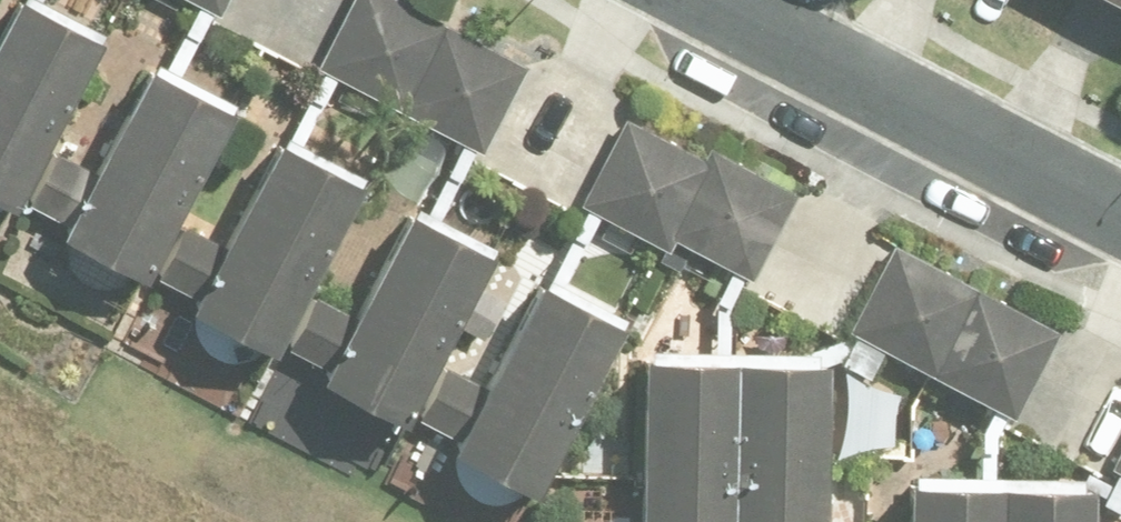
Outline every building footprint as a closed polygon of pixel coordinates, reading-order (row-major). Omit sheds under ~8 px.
[(10,211),(98,44),(18,0),(16,0),(0,31),(0,206),(10,211)] [(219,18),(229,0),(186,0),(219,18)] [(318,69),(398,110),(442,22),(400,0),(353,0),(318,69)] [(398,110),(483,153),(527,65),(442,22),(398,110)] [(32,205),(65,222),(57,238),(142,282),(230,114),(146,71),(93,172),(59,154),(32,205)] [(710,165),(703,160),(626,119),(580,205),(664,250),(670,240),(710,165)] [(195,297),(187,311),(271,354),(359,186),(275,145),(221,246),(187,229),(161,280),(195,297)] [(710,165),(670,240),(749,281),(793,198),(715,155),(709,152),(703,160),(710,165)] [(320,386),(400,428),(491,257),(407,213),(337,345),(306,328),(293,353),(328,371),(320,386)] [(930,373),(977,287),(973,285),(891,242),(847,329),(930,373)] [(445,367),(417,420),(459,442),(453,453),(530,493),(619,326),(541,285),(486,388),(445,367)] [(481,286),(459,328),(484,340),(506,299),(481,286)] [(977,287),(930,373),(1009,415),(1054,326),(977,287)] [(641,521),(731,521),(735,364),(645,363),(641,521)] [(731,521),(825,521),(829,366),(735,364),(731,521)] [(910,521),(1006,521),(1006,489),(911,488),(910,521)] [(1006,521),(1092,521),(1092,491),(1006,489),(1006,521)]
